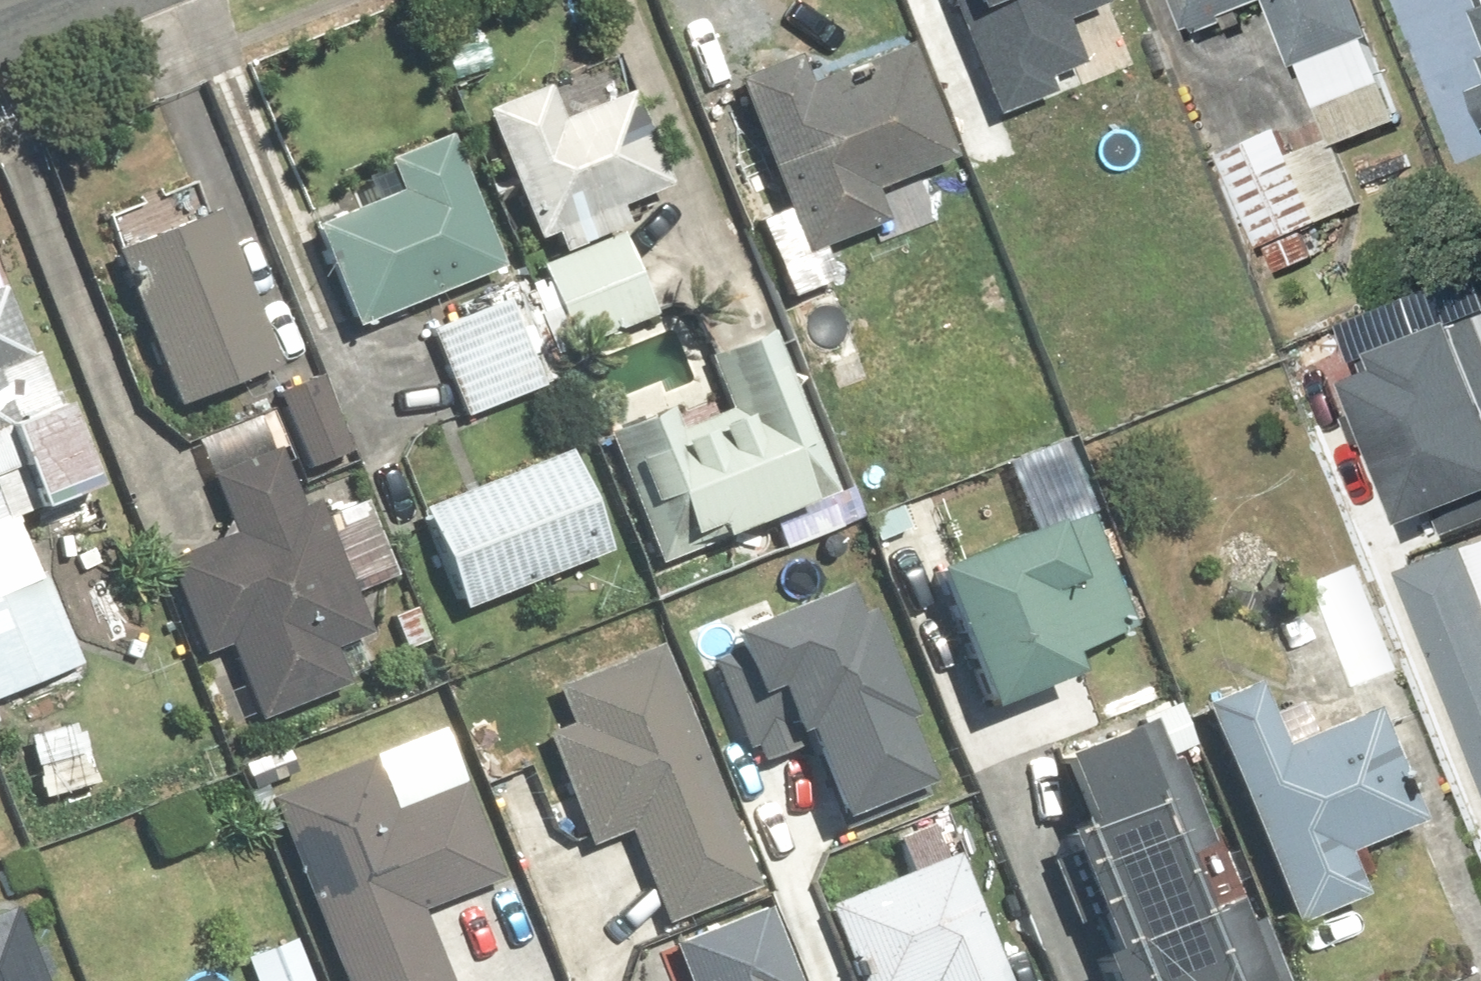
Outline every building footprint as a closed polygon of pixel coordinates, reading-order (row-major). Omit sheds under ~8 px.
[(1000,32),(977,41),(1012,126),(1105,88),(1071,6),(1085,0),(987,0),(1000,32)] [(1203,28),(1270,0),(1191,0),(1203,28)] [(1341,144),(1419,111),(1373,0),(1281,0),(1341,144)] [(792,209),(763,221),(823,371),(873,352),(831,247),(895,222),(880,186),(955,156),(921,69),(847,99),(837,73),(824,78),(812,49),(740,78),(792,209)] [(550,81),(487,109),(542,236),(558,229),(567,250),(633,221),(625,203),(672,182),(632,89),(566,117),(550,81)] [(1286,126),(1227,155),(1283,269),(1320,251),(1309,229),(1369,199),(1346,151),(1340,154),(1332,138),(1300,154),(1286,126)] [(506,261),(451,131),(392,156),(406,189),(325,223),(366,320),(506,261)] [(221,210),(121,250),(181,403),(282,363),(221,210)] [(658,314),(628,235),(548,265),(554,281),(534,288),(558,352),(658,314)] [(13,516),(103,481),(71,397),(57,402),(0,256),(0,482),(13,516)] [(552,384),(518,297),(437,328),(471,416),(552,384)] [(1401,345),(1412,374),(1381,386),(1436,522),(1480,504),(1480,313),(1401,345)] [(676,406),(610,432),(662,563),(841,491),(776,330),(711,356),(732,407),(684,427),(676,406)] [(322,373),(281,389),(312,468),(354,451),(322,373)] [(240,531),(174,557),(210,650),(234,640),(264,717),(350,684),(337,650),(376,635),(360,594),(409,575),(378,496),(332,513),(328,500),(306,508),(282,446),(216,471),(240,531)] [(615,550),(574,452),(427,512),(467,610),(615,550)] [(1135,627),(1089,507),(940,564),(995,706),(1088,671),(1080,648),(1135,627)] [(1414,567),(1480,735),(1480,548),(1478,541),(1414,567)] [(46,570),(0,592),(0,598),(0,599),(0,703),(89,660),(46,570)] [(955,782),(870,576),(731,632),(736,644),(716,652),(755,745),(763,742),(769,758),(827,734),(863,820),(955,782)] [(1371,582),(1321,601),(1354,686),(1404,667),(1371,582)] [(573,724),(550,733),(595,847),(635,831),(669,921),(761,885),(692,707),(669,716),(643,651),(558,684),(573,724)] [(1262,677),(1208,699),(1301,921),(1370,892),(1352,850),(1423,820),(1376,707),(1317,732),(1303,701),(1277,712),(1262,677)] [(1069,830),(1116,944),(1094,953),(1105,980),(1293,980),(1254,887),(1210,905),(1188,852),(1214,842),(1161,712),(1064,751),(1092,820),(1069,830)] [(278,795),(351,980),(450,980),(423,911),(507,879),(470,783),(399,811),(378,756),(278,795)] [(831,902),(862,980),(1011,980),(948,819),(899,838),(912,870),(831,902)] [(774,906),(680,942),(695,980),(803,980),(774,906)] [(0,913),(0,980),(44,980),(14,907),(0,913)] [(249,959),(259,980),(316,980),(298,938),(249,959)]
